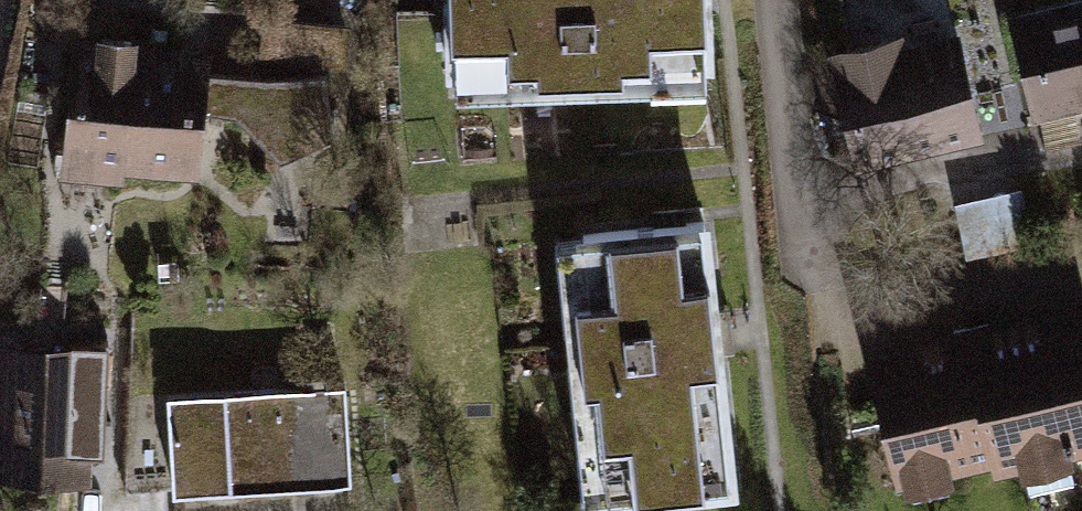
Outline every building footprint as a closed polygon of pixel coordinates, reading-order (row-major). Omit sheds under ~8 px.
[(442,24),(443,77),(718,79),(713,0),(441,0),(442,24)] [(1001,4),(1029,124),(1034,149),(1072,142),(1066,116),(1081,112),(1081,0),(1018,0),(1001,4)] [(968,137),(939,24),(830,52),(859,165),(968,137)] [(99,168),(106,44),(62,42),(54,181),(98,183),(99,168)] [(106,44),(99,168),(184,173),(187,112),(248,115),(289,144),(334,127),(328,90),(189,81),(192,49),(106,44)] [(704,230),(551,246),(578,508),(731,492),(716,342),(704,230)] [(869,350),(879,401),(895,491),(1081,452),(1081,303),(869,350)] [(0,338),(0,475),(72,481),(74,462),(101,457),(110,341),(0,338)] [(343,382),(171,392),(173,490),(356,477),(343,382)]
